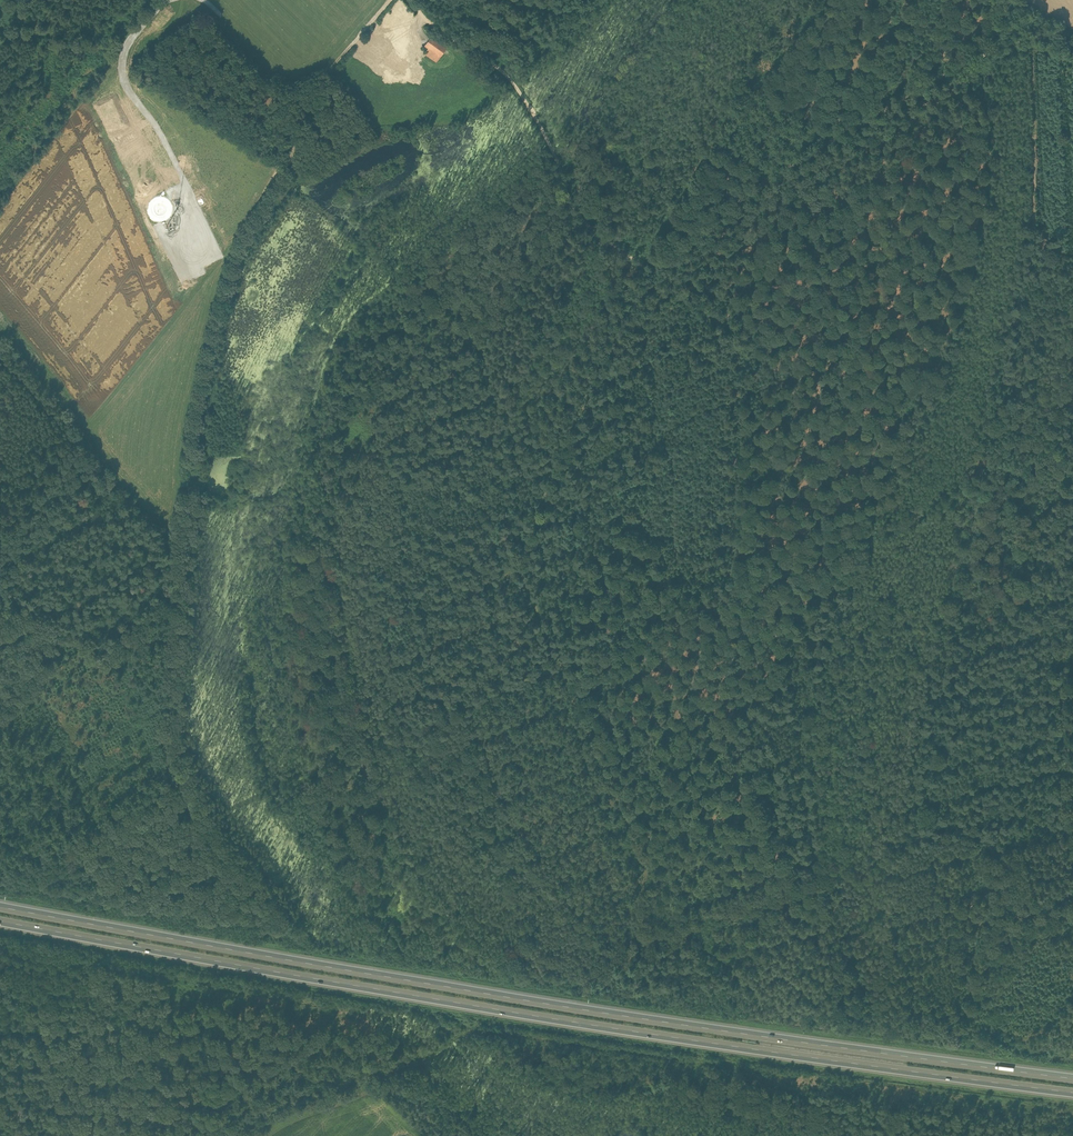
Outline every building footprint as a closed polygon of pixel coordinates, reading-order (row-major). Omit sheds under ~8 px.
[(406,28),(396,42),(394,41),(386,53),(401,64),(409,52),(403,47),(406,43),(413,33),(407,29),(406,28)] [(392,40),(385,35),(376,47),(386,53),(394,41),(392,40)] [(430,47),(425,53),(437,61),(448,46),(433,35),(426,44),(430,47)] [(395,71),(387,65),(383,70),(392,76),(395,71)]
